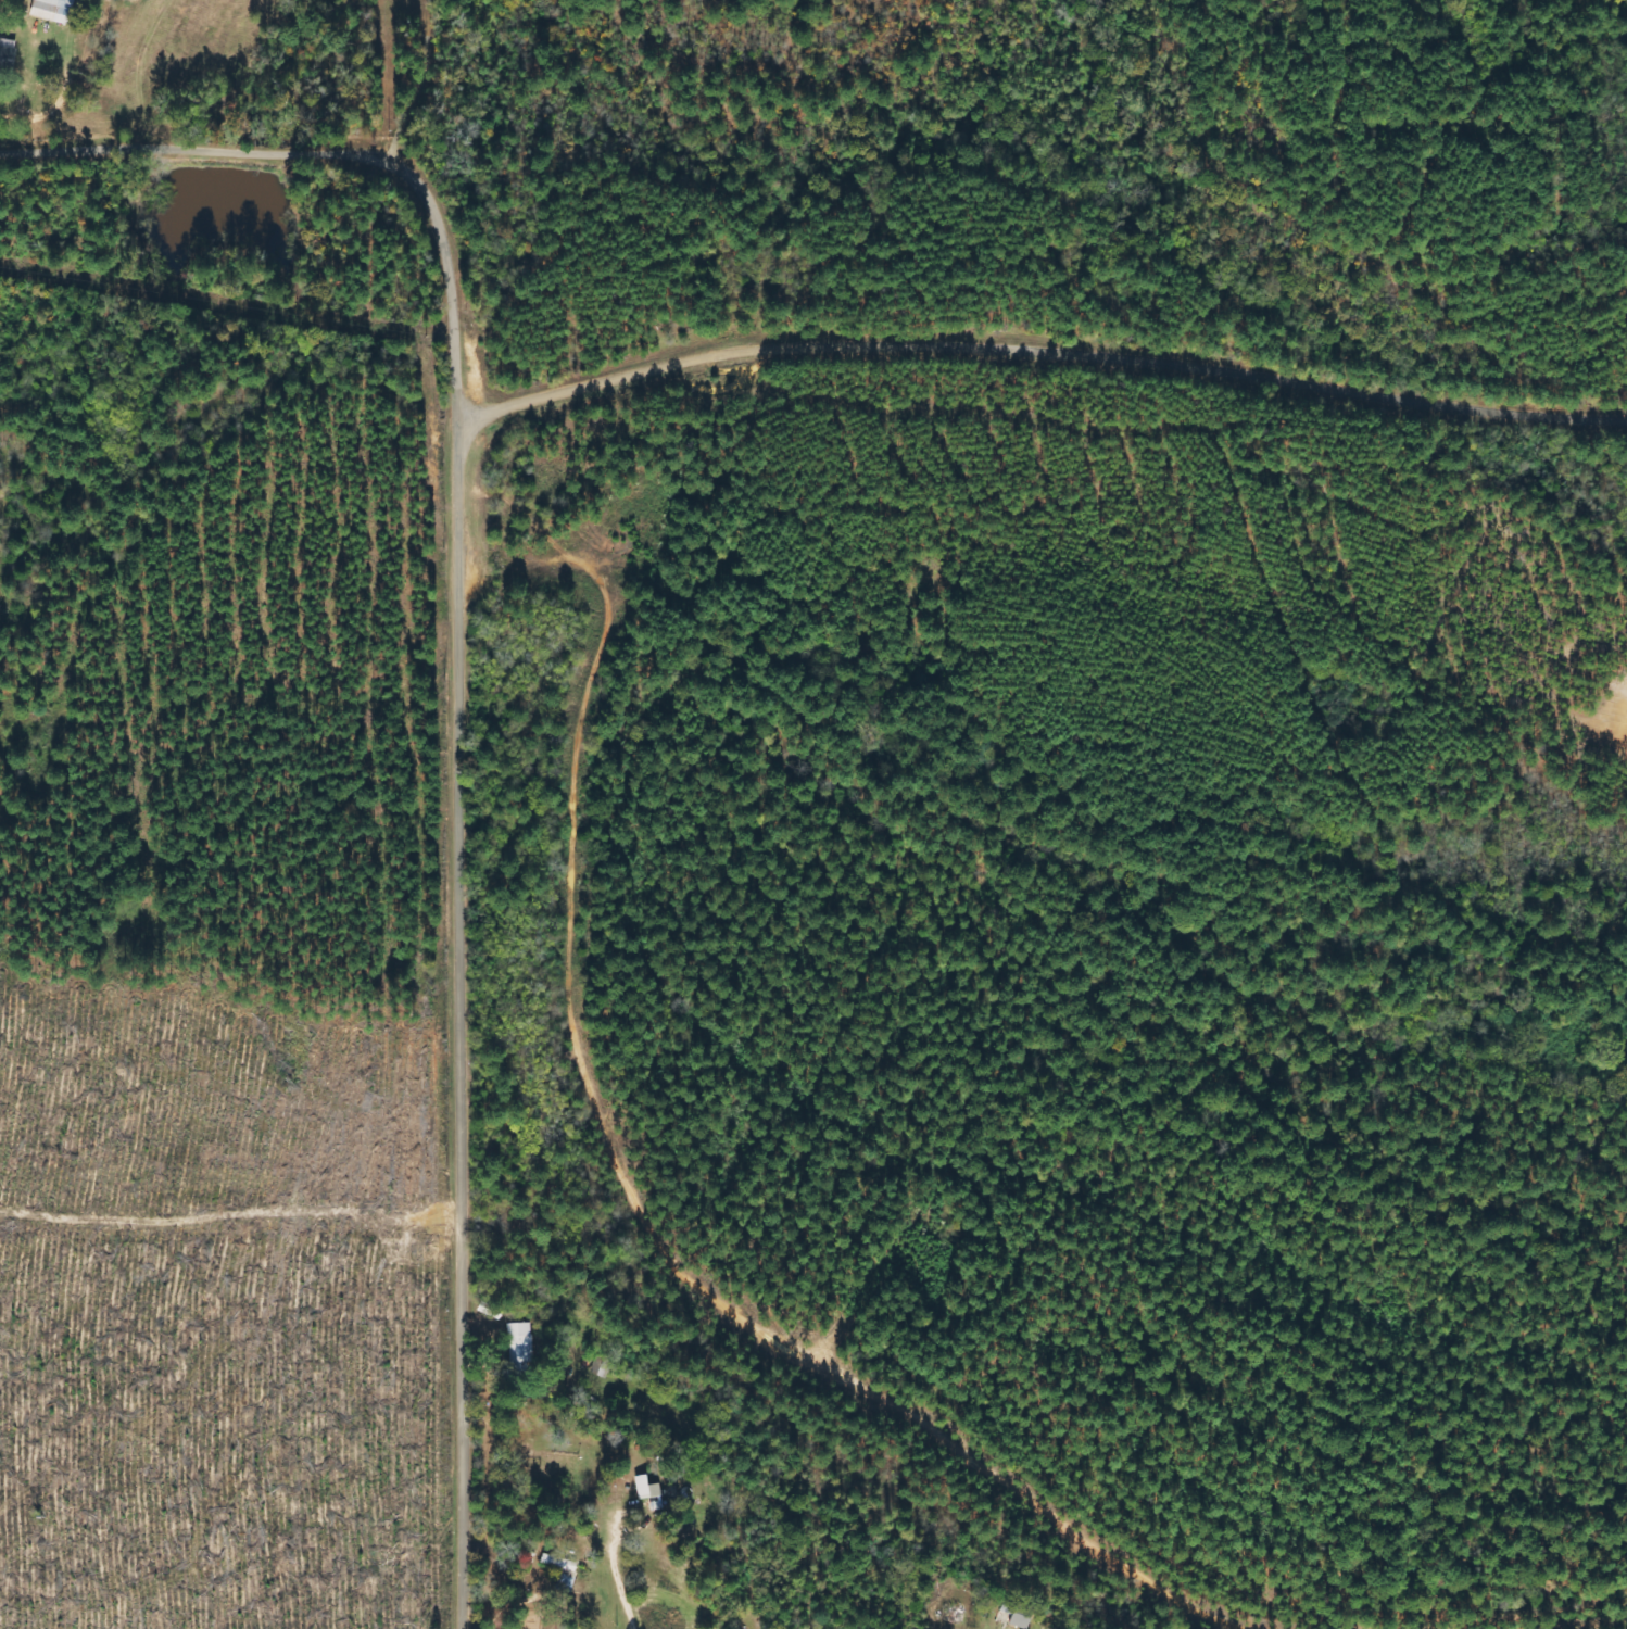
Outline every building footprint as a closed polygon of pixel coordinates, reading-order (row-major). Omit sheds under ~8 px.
[(29,17),(69,24),(73,0),(32,0),(29,17)] [(0,38),(0,71),(11,73),(17,41),(0,38)] [(531,1323),(508,1323),(508,1368),(531,1368),(531,1323)] [(637,1499),(649,1498),(650,1511),(662,1509),(659,1483),(645,1485),(645,1475),(634,1476),(637,1499)] [(1032,1596),(1002,1590),(997,1613),(1008,1615),(1006,1625),(1025,1628),(1032,1596)]
